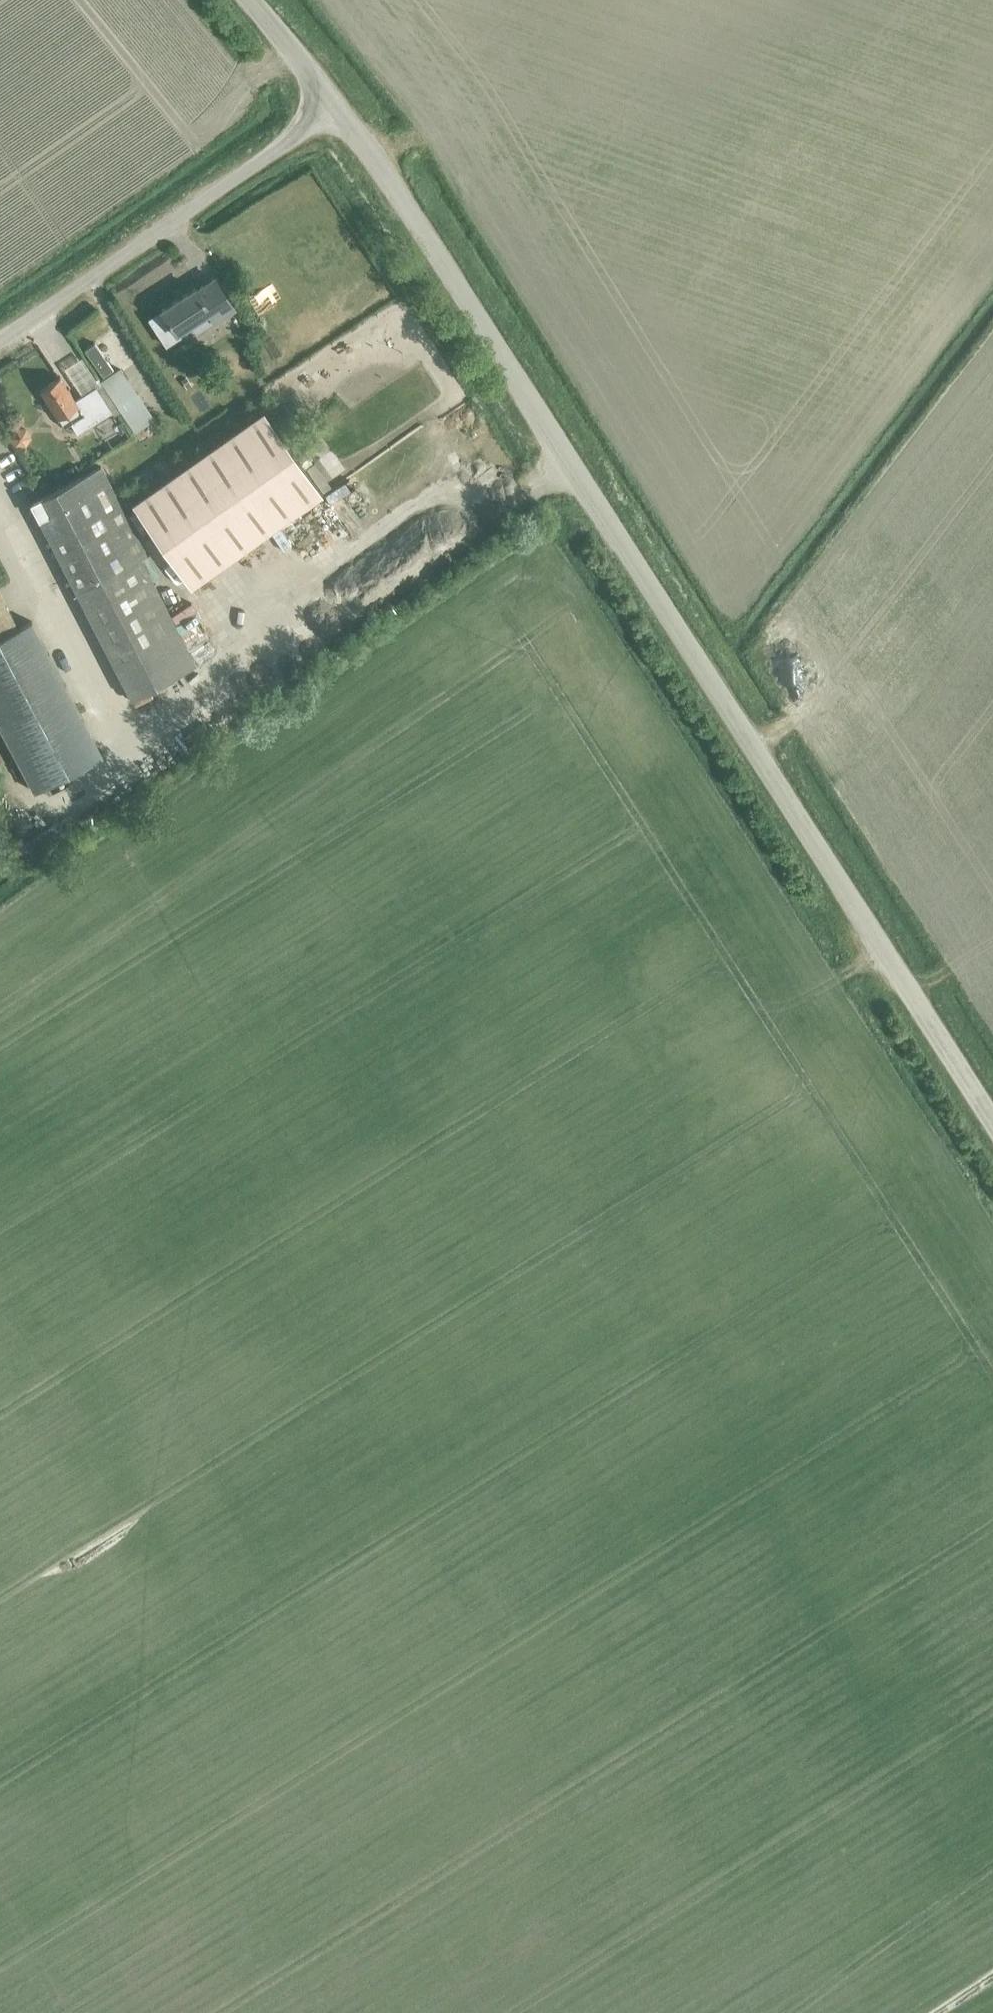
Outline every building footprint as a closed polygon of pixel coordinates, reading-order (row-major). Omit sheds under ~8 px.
[(194,333),(232,308),(212,277),(193,290),(192,288),(161,309),(162,310),(148,319),(156,334),(158,333),(166,345),(181,335),(178,331),(188,324),(194,333)] [(85,349),(103,375),(113,368),(94,342),(85,349)] [(93,386),(74,399),(59,377),(39,390),(64,427),(72,422),(77,431),(109,409),(93,386)] [(132,502),(190,585),(322,492),(263,409),(132,502)] [(185,636),(179,640),(139,563),(145,559),(99,470),(29,507),(130,702),(194,669),(190,662),(197,659),(185,636)] [(18,628),(0,593),(0,726),(35,791),(103,756),(30,621),(18,628)]
